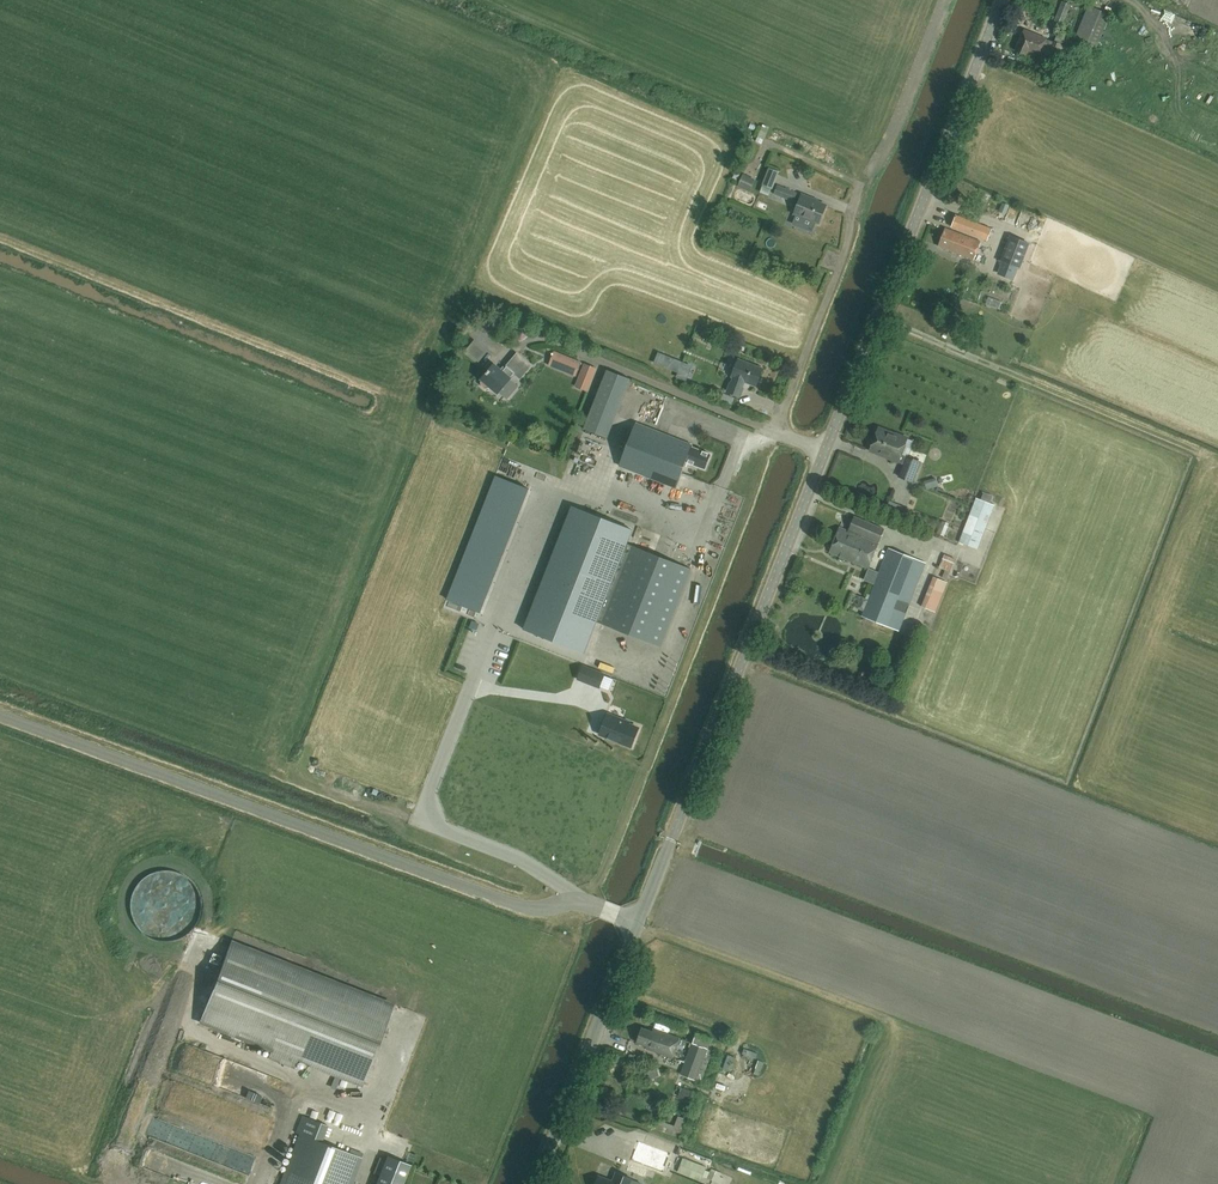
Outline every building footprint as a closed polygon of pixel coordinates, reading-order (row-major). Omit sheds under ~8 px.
[(1111,9),(1117,0),(1108,0),(1104,5),(1111,9)] [(1070,4),(1062,1),(1050,30),(1057,33),(1059,28),(1060,29),(1070,4)] [(1109,14),(1088,5),(1073,40),(1080,43),(1079,46),(1093,52),(1109,14)] [(1169,9),(1167,14),(1177,18),(1179,13),(1169,9)] [(1046,38),(1024,29),(1015,50),(1026,55),(1028,51),(1039,55),(1040,54),(1070,66),(1073,59),(1078,61),(1082,51),(1077,48),(1079,43),(1072,40),(1072,38),(1057,32),(1054,41),(1052,41),(1052,42),(1045,39),(1046,38)] [(777,186),(779,167),(768,166),(766,185),(777,186)] [(797,192),(783,187),(782,189),(777,187),(775,195),(793,202),(797,192)] [(812,199),(802,195),(794,213),(819,223),(826,205),(812,200),(812,199)] [(991,228),(955,213),(950,226),(985,241),(991,228)] [(981,242),(945,228),(938,246),(974,260),(981,242)] [(1028,242),(1008,235),(999,261),(1019,268),(1028,242)] [(554,351),(548,367),(575,377),(581,362),(554,351)] [(532,365),(516,352),(506,365),(505,366),(505,365),(504,368),(503,368),(502,371),(501,370),(493,364),(482,378),(482,379),(480,382),(481,385),(485,389),(488,389),(490,386),(498,393),(510,378),(514,373),(514,372),(521,378),(532,365)] [(762,368),(738,359),(732,376),(734,377),(732,384),(730,383),(727,391),(740,396),(743,388),(741,388),(744,381),(755,385),(762,368)] [(596,369),(585,364),(576,386),(588,391),(596,369)] [(630,379),(607,370),(604,377),(597,396),(584,428),(607,438),(630,379)] [(692,445),(636,423),(619,465),(676,488),(686,462),(705,469),(710,454),(692,447),(692,445)] [(907,438),(878,427),(874,440),(871,441),(869,445),(870,448),(869,451),(904,464),(899,477),(912,482),(920,462),(907,456),(906,457),(901,455),(907,438)] [(447,597),(481,610),(529,488),(496,475),(447,597)] [(926,494),(941,490),(937,475),(922,480),(926,494)] [(900,506),(909,488),(900,484),(891,502),(900,506)] [(994,505),(976,498),(959,542),(977,549),(994,505)] [(546,573),(524,629),(585,653),(633,530),(582,510),(555,577),(546,573)] [(884,529),(854,516),(848,531),(839,527),(829,552),(868,569),(878,543),(861,536),(862,534),(879,541),(884,529)] [(691,569),(629,544),(598,622),(661,647),(691,569)] [(926,563),(888,548),(861,616),(899,631),(926,563)] [(956,559),(944,554),(939,567),(950,572),(956,559)] [(947,583),(933,577),(921,607),(935,612),(947,583)] [(688,604),(697,611),(703,603),(694,596),(688,604)] [(582,662),(577,675),(599,684),(604,671),(582,662)] [(607,713),(599,733),(632,746),(639,728),(629,724),(630,722),(607,713)] [(394,1003),(231,940),(199,1024),(271,1052),(268,1059),(294,1069),(297,1060),(310,1065),(310,1067),(361,1087),(394,1003)] [(647,1016),(645,1022),(661,1026),(663,1019),(647,1016)] [(653,1032),(642,1028),(636,1042),(647,1046),(646,1048),(672,1058),(679,1038),(653,1029),(653,1032)] [(713,1051),(692,1043),(680,1075),(688,1078),(687,1081),(695,1084),(696,1081),(701,1082),(713,1051)] [(693,1092),(681,1088),(678,1097),(690,1101),(693,1092)] [(303,1116),(296,1132),(305,1136),(286,1183),(352,1183),(362,1158),(361,1158),(363,1154),(351,1149),(350,1153),(322,1142),(328,1126),(303,1116)] [(687,1120),(678,1116),(675,1126),(660,1120),(656,1129),(681,1138),(687,1120)] [(248,1131),(244,1140),(259,1146),(262,1137),(248,1131)] [(387,1156),(375,1183),(403,1183),(411,1165),(387,1156)] [(631,1179),(616,1173),(613,1182),(598,1176),(595,1183),(629,1183),(631,1179)]
